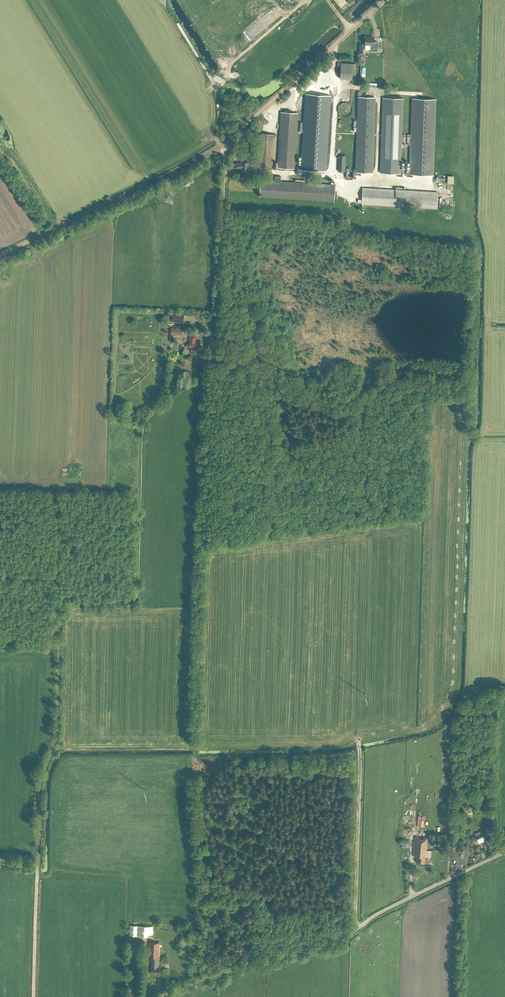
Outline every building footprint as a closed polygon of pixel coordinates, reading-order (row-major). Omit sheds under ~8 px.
[(378,49),(378,41),(374,41),(374,37),(365,37),(365,44),(370,44),(370,49),(378,49)] [(340,78),(352,79),(355,79),(356,63),(341,62),(338,62),(337,75),(340,75),(340,78)] [(324,172),(324,170),(325,170),(330,95),(305,93),(300,168),(318,170),(318,172),(324,172)] [(403,176),(403,171),(401,171),(403,98),(399,98),(399,95),(388,95),(388,98),(383,97),(380,172),(381,172),(397,173),(397,176),(403,176)] [(359,97),(356,172),(357,172),(357,174),(362,174),(362,172),(373,172),(376,97),(359,97)] [(434,99),(411,98),(409,172),(407,172),(407,176),(412,176),(412,173),(432,174),(434,99)] [(352,112),(353,109),(352,107),(351,105),(349,103),(347,102),(344,102),(342,103),(340,105),(339,107),(338,109),(339,112),(340,114),(342,116),(344,117),(347,117),(349,116),(351,114),(352,112)] [(281,111),(277,167),(284,168),(294,168),(298,113),(281,111)] [(274,167),(277,134),(259,133),(256,165),(274,167)] [(248,172),(249,162),(240,161),(240,162),(235,162),(235,167),(241,167),(241,172),(248,172)] [(358,202),(362,202),(361,203),(437,208),(437,192),(362,187),(362,199),(358,199),(358,202)] [(183,322),(183,314),(173,313),(172,321),(183,322)] [(200,346),(200,342),(196,342),(196,335),(190,335),(190,341),(189,341),(189,343),(186,343),(186,346),(189,346),(189,347),(195,347),(195,348),(199,348),(199,346),(200,346)] [(475,833),(476,835),(478,839),(484,836),(484,838),(483,838),(487,846),(488,846),(489,847),(493,845),(490,840),(491,839),(490,835),(487,837),(486,835),(488,834),(486,830),(483,832),(482,830),(475,833)] [(431,856),(432,850),(427,849),(428,837),(415,835),(413,855),(417,855),(417,861),(425,862),(425,859),(427,859),(428,856),(431,856)] [(153,925),(138,925),(130,925),(130,934),(148,935),(148,933),(153,933),(153,925)] [(160,972),(160,965),(159,965),(160,941),(149,941),(148,956),(151,956),(151,962),(152,962),(152,965),(151,965),(151,972),(160,972)]
